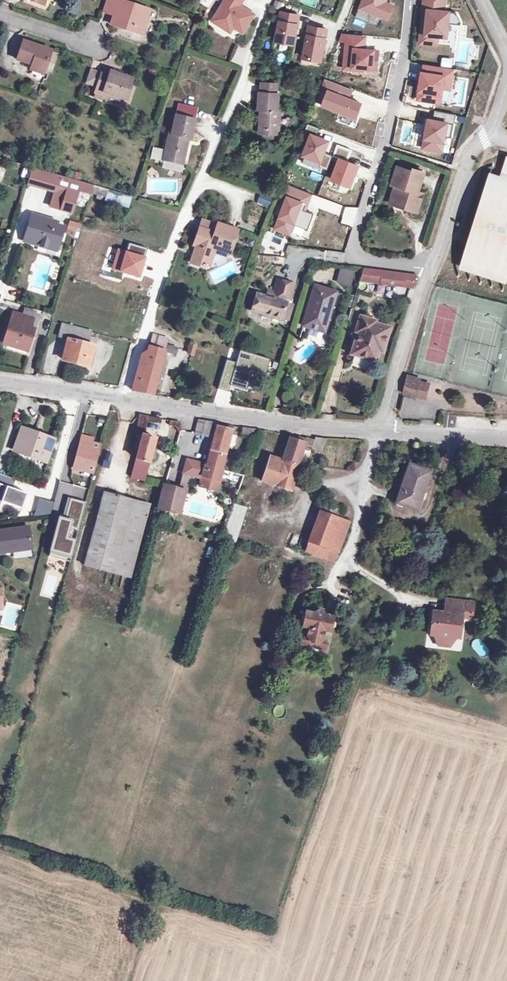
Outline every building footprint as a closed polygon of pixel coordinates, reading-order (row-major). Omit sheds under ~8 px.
[(39,0),(37,5),(49,9),(52,0),(38,0),(39,0)] [(123,29),(124,26),(146,32),(153,12),(117,0),(109,0),(105,13),(117,18),(114,26),(123,29)] [(216,33),(219,27),(229,31),(239,36),(249,16),(237,10),(232,8),(235,2),(240,4),(243,0),(223,0),(208,30),(216,33)] [(361,7),(389,18),(394,4),(384,0),(363,0),(361,7)] [(423,24),(422,42),(438,43),(439,34),(448,35),(449,22),(462,23),(463,20),(458,11),(444,10),(445,0),(428,0),(427,9),(429,9),(428,25),(423,24)] [(237,10),(240,4),(235,2),(232,8),(237,10)] [(280,14),(275,43),(292,46),(297,17),(280,14)] [(124,26),(123,29),(144,37),(146,32),(124,26)] [(225,38),(229,31),(219,27),(216,33),(225,38)] [(308,28),(303,59),(320,61),(325,31),(308,28)] [(339,38),(346,41),(347,34),(366,37),(366,34),(341,31),(339,38)] [(346,41),(343,67),(362,69),(362,66),(375,68),(378,49),(362,47),(362,44),(365,45),(366,37),(347,34),(346,41)] [(54,55),(24,45),(18,64),(34,70),(34,73),(46,77),(54,55)] [(441,65),(452,67),(453,58),(442,56),(441,65)] [(424,71),(423,71),(418,98),(441,101),(443,86),(451,88),(453,76),(448,75),(450,67),(426,63),(424,71)] [(98,96),(106,98),(107,94),(125,99),(130,101),(137,79),(117,72),(114,78),(105,75),(98,96)] [(323,103),(356,116),(361,102),(349,97),(338,93),(341,83),(325,77),(320,89),(327,91),(323,103)] [(338,93),(349,97),(352,88),(341,83),(338,93)] [(263,109),(262,129),(281,130),(282,111),(279,111),(280,94),(277,93),(277,84),(261,84),(260,109),(263,109)] [(123,104),(125,99),(107,94),(106,98),(123,104)] [(428,118),(423,147),(443,150),(446,136),(452,137),(457,113),(435,109),(433,119),(428,118)] [(169,136),(164,157),(184,161),(189,140),(192,140),(195,121),(177,118),(173,136),(169,136)] [(311,136),(305,153),(307,154),(323,160),(321,164),(330,168),(335,154),(326,150),(330,139),(318,134),(321,126),(308,121),(304,133),(311,136)] [(323,160),(307,154),(306,158),(321,164),(323,160)] [(184,161),(164,157),(163,161),(183,166),(184,161)] [(361,164),(342,157),(334,177),(353,185),(361,164)] [(15,162),(13,168),(24,171),(25,165),(15,162)] [(409,198),(407,204),(419,208),(425,190),(418,188),(425,167),(413,163),(412,167),(398,162),(392,179),(397,181),(393,193),(409,198)] [(506,164),(506,176),(504,175),(501,184),(489,180),(461,266),(506,281),(506,278),(506,165),(506,164)] [(313,181),(316,172),(305,169),(303,178),(313,181)] [(90,195),(92,185),(54,174),(49,190),(65,195),(61,210),(73,213),(80,192),(90,195)] [(331,180),(329,185),(348,193),(350,188),(331,180)] [(291,194),(280,225),(293,230),(299,215),(314,220),(317,211),(307,207),(313,191),(288,181),(284,192),(291,194)] [(108,190),(92,185),(90,195),(104,199),(108,190)] [(391,198),(407,204),(409,198),(393,193),(391,198)] [(259,195),(257,204),(271,207),(272,197),(259,195)] [(27,225),(22,242),(47,249),(49,242),(58,245),(63,228),(54,225),(55,222),(31,215),(28,225),(27,225)] [(216,233),(219,225),(204,221),(201,229),(216,233)] [(227,248),(233,250),(239,231),(219,225),(216,233),(201,229),(196,247),(199,248),(195,263),(203,266),(212,269),(216,254),(218,250),(227,248)] [(49,242),(47,249),(56,252),(58,245),(49,242)] [(148,249),(128,243),(126,251),(117,248),(111,269),(139,277),(148,249)] [(199,248),(196,247),(191,262),(195,263),(199,248)] [(231,257),(233,250),(227,248),(218,250),(216,254),(231,257)] [(386,268),(366,265),(362,277),(399,283),(401,270),(386,268)] [(336,282),(350,287),(355,273),(341,268),(336,282)] [(407,271),(401,270),(399,283),(404,283),(415,285),(419,272),(407,271)] [(255,297),(251,311),(279,320),(283,305),(274,302),(274,300),(287,303),(292,287),(276,283),(271,295),(264,294),(263,299),(255,297)] [(314,288),(303,325),(325,332),(328,320),(325,318),(332,293),(314,288)] [(381,334),(387,335),(390,324),(376,320),(377,316),(362,312),(358,326),(362,326),(355,349),(376,355),(379,344),(381,334)] [(12,315),(2,346),(11,349),(12,346),(26,350),(34,322),(12,315)] [(92,334),(63,325),(59,338),(69,341),(63,361),(88,367),(93,347),(89,346),(92,334)] [(384,345),(387,335),(381,334),(379,344),(384,345)] [(142,358),(132,392),(151,396),(161,354),(171,357),(174,349),(167,347),(170,340),(155,335),(152,348),(149,348),(146,357),(142,358)] [(185,352),(191,354),(193,347),(188,345),(185,352)] [(241,350),(238,363),(228,360),(220,389),(230,392),(232,383),(247,387),(251,370),(267,374),(271,358),(241,350)] [(416,400),(421,384),(409,381),(405,396),(416,400)] [(431,387),(421,384),(416,400),(427,403),(431,387)] [(193,435),(201,437),(205,422),(196,421),(193,435)] [(214,441),(205,467),(204,467),(204,469),(199,467),(197,477),(201,478),(198,488),(216,493),(221,472),(220,472),(231,431),(232,426),(226,425),(213,423),(205,422),(201,437),(214,441)] [(259,430),(232,426),(231,431),(256,437),(259,430)] [(22,432),(15,453),(43,463),(51,441),(22,432)] [(131,449),(137,450),(141,437),(136,436),(131,449)] [(154,440),(141,437),(137,450),(130,479),(142,483),(154,440)] [(81,438),(72,470),(83,473),(84,472),(93,474),(100,447),(91,445),(93,441),(81,438)] [(268,458),(257,492),(271,496),(270,500),(275,502),(280,489),(284,489),(282,493),(287,495),(304,440),(297,438),(296,442),(289,439),(281,462),(268,458)] [(326,439),(315,438),(311,449),(323,452),(326,439)] [(197,477),(199,467),(200,465),(186,461),(183,475),(196,479),(197,477)] [(406,498),(403,507),(417,511),(431,471),(410,463),(399,496),(406,498)] [(157,510),(177,516),(183,494),(186,493),(189,481),(181,479),(177,492),(163,488),(157,510)] [(0,487),(0,507),(1,504),(21,511),(26,496),(0,487)] [(396,504),(403,507),(406,498),(399,496),(396,504)] [(134,583),(154,510),(149,508),(123,502),(103,497),(83,569),(104,575),(134,583)] [(68,501),(63,522),(58,521),(47,560),(52,561),(68,565),(85,505),(68,501)] [(322,503),(305,553),(333,563),(347,524),(338,521),(342,510),(322,503)] [(222,540),(235,544),(246,511),(233,507),(222,540)] [(14,555),(13,551),(30,548),(26,530),(10,533),(0,535),(0,558),(14,555)] [(448,600),(447,601),(473,608),(473,602),(448,600)] [(453,614),(446,614),(433,613),(431,636),(434,636),(441,637),(442,639),(447,640),(449,637),(457,638),(460,638),(462,618),(466,618),(472,618),(473,608),(447,601),(446,610),(453,610),(453,614)] [(324,615),(321,611),(318,614),(306,612),(304,627),(311,629),(309,635),(303,639),(301,647),(306,648),(308,652),(314,654),(318,650),(325,652),(327,645),(323,638),(324,632),(331,633),(333,618),(324,615)] [(449,648),(457,638),(449,637),(447,640),(442,639),(441,637),(434,636),(439,647),(449,648)]
